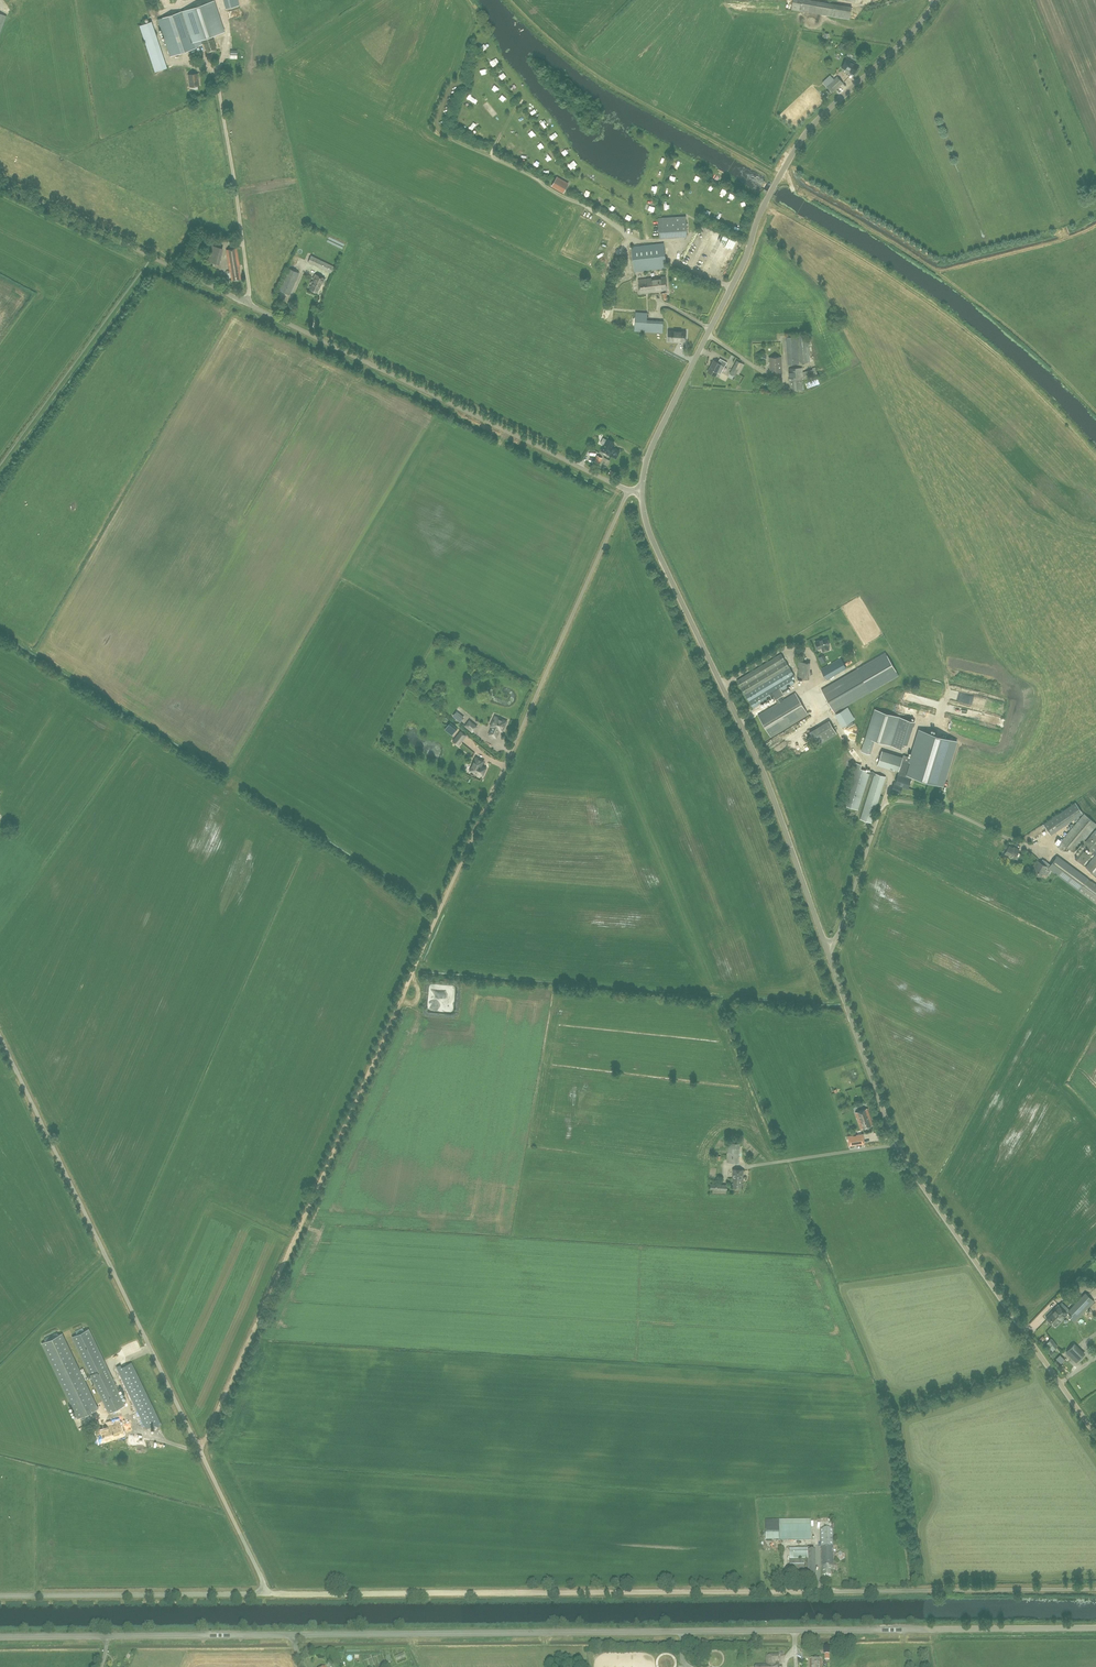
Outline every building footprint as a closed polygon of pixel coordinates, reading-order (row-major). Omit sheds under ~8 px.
[(212,36),(215,35),(225,31),(214,0),(204,4),(190,9),(185,10),(158,19),(170,57),(199,47),(198,45),(204,44),(207,52),(216,49),(212,36)] [(226,9),(239,5),(238,0),(223,0),(226,9)] [(801,11),(850,19),(852,7),(809,0),(793,0),(791,9),(801,11)] [(165,66),(153,18),(141,21),(153,70),(160,68),(163,68),(163,66),(165,66)] [(494,66),(498,62),(494,57),(489,61),(494,66)] [(854,75),(859,65),(847,58),(842,68),(854,75)] [(190,87),(198,86),(197,79),(198,79),(197,73),(188,75),(190,87)] [(495,76),(490,79),(493,84),(498,82),(495,76)] [(835,90),(843,83),(837,76),(834,79),(832,77),(827,81),(835,90)] [(465,101),(471,103),(473,98),(467,95),(465,101)] [(494,116),(497,114),(488,102),(485,104),(494,116)] [(532,135),(536,133),(533,127),(528,129),(532,135)] [(482,134),(487,137),(490,132),(485,129),(482,134)] [(551,150),(547,153),(551,158),(555,155),(551,150)] [(568,164),(572,169),(576,166),(572,161),(568,164)] [(694,170),(691,175),(698,178),(700,173),(694,170)] [(557,177),(552,186),(563,192),(568,183),(557,177)] [(686,216),(658,218),(660,238),(687,236),(686,216)] [(716,246),(726,250),(729,243),(719,239),(716,246)] [(635,271),(646,270),(666,268),(664,243),(632,247),(635,271)] [(219,264),(223,248),(212,245),(208,261),(219,264)] [(232,280),(240,279),(239,270),(240,270),(237,248),(226,249),(230,272),(230,271),(232,280)] [(332,273),(335,266),(311,255),(308,262),(332,273)] [(299,272),(292,269),(289,268),(279,290),(290,295),(299,272)] [(323,283),(325,278),(315,274),(313,279),(314,279),(313,282),(312,281),(311,284),(312,284),(310,289),(317,293),(321,283),(323,283)] [(652,291),(667,290),(666,277),(651,278),(639,280),(640,293),(652,291)] [(646,319),(647,313),(636,312),(634,331),(646,331),(663,332),(664,321),(646,319)] [(676,340),(690,340),(690,330),(677,330),(676,340)] [(810,362),(810,355),(809,346),(808,335),(798,336),(800,363),(810,362)] [(788,364),(799,364),(797,336),(787,337),(787,352),(788,352),(788,364)] [(770,373),(782,372),(781,356),(769,357),(770,373)] [(725,367),(727,362),(720,358),(718,362),(714,360),(708,371),(716,376),(717,372),(720,374),(723,370),(720,368),(722,365),(725,367)] [(736,373),(737,373),(739,375),(745,364),(737,360),(735,364),(731,371),(730,374),(735,376),(736,373)] [(790,390),(804,390),(802,367),(790,368),(789,369),(790,390)] [(805,379),(818,375),(815,367),(812,368),(813,369),(803,372),(805,379)] [(617,457),(620,451),(617,450),(617,449),(612,446),(614,442),(608,439),(605,445),(607,446),(605,450),(609,452),(608,453),(617,457)] [(599,464),(603,458),(597,455),(594,461),(599,464)] [(827,637),(815,642),(817,649),(821,647),(823,652),(829,650),(828,645),(830,645),(827,637)] [(899,675),(885,652),(821,690),(834,712),(899,675)] [(781,653),(737,680),(745,694),(749,701),(753,708),(773,696),(777,703),(758,715),(771,737),(808,714),(795,693),(783,700),(780,696),(784,694),(784,693),(788,691),(786,688),(794,683),(790,676),(793,674),(789,667),(781,653)] [(827,680),(846,668),(840,658),(821,669),(827,680)] [(809,679),(810,662),(798,661),(797,678),(809,679)] [(874,709),(861,751),(870,754),(874,740),(900,748),(901,743),(906,744),(913,721),(874,709)] [(849,725),(857,722),(854,715),(846,718),(849,725)] [(500,730),(502,731),(507,721),(495,716),(491,726),(493,727),(489,734),(496,737),(500,730)] [(472,732),(477,726),(470,720),(465,726),(472,732)] [(836,733),(829,721),(809,732),(817,745),(836,733)] [(458,728),(450,722),(444,729),(452,736),(458,728)] [(882,752),(877,765),(894,771),(895,769),(899,770),(898,771),(899,771),(904,773),(903,776),(898,775),(895,783),(894,783),(892,790),(901,793),(903,786),(909,788),(911,779),(909,778),(910,775),(932,782),(944,785),(958,741),(946,737),(919,729),(911,757),(903,755),(902,758),(882,752)] [(458,745),(466,736),(461,731),(453,741),(458,745)] [(854,748),(850,751),(859,763),(863,760),(854,748)] [(483,775),(486,768),(481,766),(483,761),(480,759),(476,757),(470,770),(476,773),(476,772),(483,775)] [(870,774),(874,775),(860,819),(871,823),(886,777),(875,773),(873,772),(872,771),(870,772),(861,769),(862,765),(856,763),(843,805),(858,810),(870,774)] [(1045,827),(1049,833),(1082,811),(1075,802),(1040,826),(1042,829),(1045,827)] [(1095,851),(1095,850),(1095,830),(1086,841),(1084,840),(1095,826),(1095,823),(1084,813),(1061,841),(1060,841),(1058,846),(1063,851),(1068,851),(1070,849),(1074,852),(1081,843),(1095,855),(1085,867),(1095,876),(1095,851)] [(1015,859),(1020,849),(1015,847),(1015,848),(1009,845),(1005,854),(1015,859)] [(1083,865),(1090,856),(1084,850),(1082,849),(1074,857),(1083,865)] [(1049,867),(1051,869),(1095,902),(1095,884),(1058,856),(1051,865),(1049,867)] [(1038,861),(1032,871),(1041,877),(1043,873),(1047,876),(1051,869),(1049,867),(1051,865),(1047,862),(1045,865),(1044,864),(1041,862),(1038,861)] [(861,1129),(873,1125),(867,1108),(856,1112),(861,1129)] [(853,1135),(848,1136),(849,1146),(854,1145),(854,1144),(858,1144),(863,1144),(861,1134),(856,1135),(853,1136),(853,1135)] [(739,1163),(739,1143),(728,1143),(728,1163),(739,1163)] [(743,1180),(744,1170),(733,1169),(732,1180),(734,1180),(733,1187),(742,1187),(742,1180),(743,1180)] [(1075,1322),(1094,1301),(1085,1293),(1068,1311),(1072,1314),(1069,1317),(1075,1322)] [(1055,1327),(1068,1313),(1058,1304),(1053,1310),(1051,1312),(1045,1317),(1055,1327)] [(108,1412),(125,1404),(89,1328),(72,1336),(108,1412)] [(45,1341),(41,1343),(78,1419),(99,1409),(98,1408),(99,1408),(98,1406),(97,1406),(62,1333),(59,1335),(45,1341)] [(1080,1349),(1074,1343),(1066,1352),(1076,1362),(1085,1353),(1080,1349)] [(161,1425),(131,1363),(122,1367),(120,1365),(117,1367),(146,1429),(156,1424),(157,1427),(161,1425)] [(100,1442),(124,1435),(121,1423),(96,1430),(100,1442)] [(779,1533),(779,1540),(811,1539),(811,1533),(811,1519),(779,1520),(779,1526),(779,1533)] [(832,1566),(832,1549),(833,1549),(833,1529),(821,1529),(821,1550),(822,1550),(822,1563),(823,1563),(823,1575),(831,1575),(831,1566),(832,1566)] [(766,1539),(777,1539),(777,1531),(766,1531),(766,1539)] [(808,1549),(808,1548),(790,1548),(790,1549),(790,1559),(808,1559),(808,1574),(816,1574),(815,1549),(808,1549)] [(840,1562),(844,1559),(845,1554),(840,1552),(835,1554),(836,1559),(840,1562)] [(790,1571),(805,1570),(804,1560),(790,1560),(790,1571)] [(309,1658),(308,1647),(300,1648),(300,1658),(309,1658)] [(774,1665),(779,1665),(779,1662),(779,1655),(766,1656),(766,1665),(773,1665),(774,1665)] [(821,1658),(810,1658),(810,1666),(821,1666),(821,1658)]
